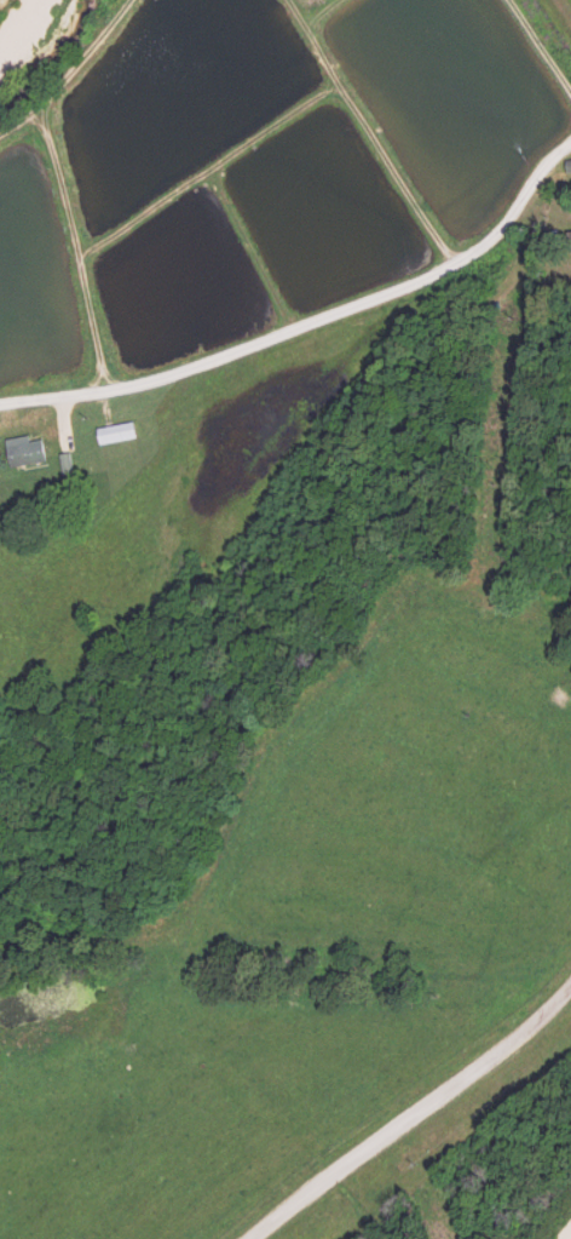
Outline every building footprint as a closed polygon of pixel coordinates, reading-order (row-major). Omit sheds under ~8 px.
[(97,432),(100,447),(137,440),(134,425),(97,432)] [(43,464),(39,443),(7,449),(11,471),(43,464)]
